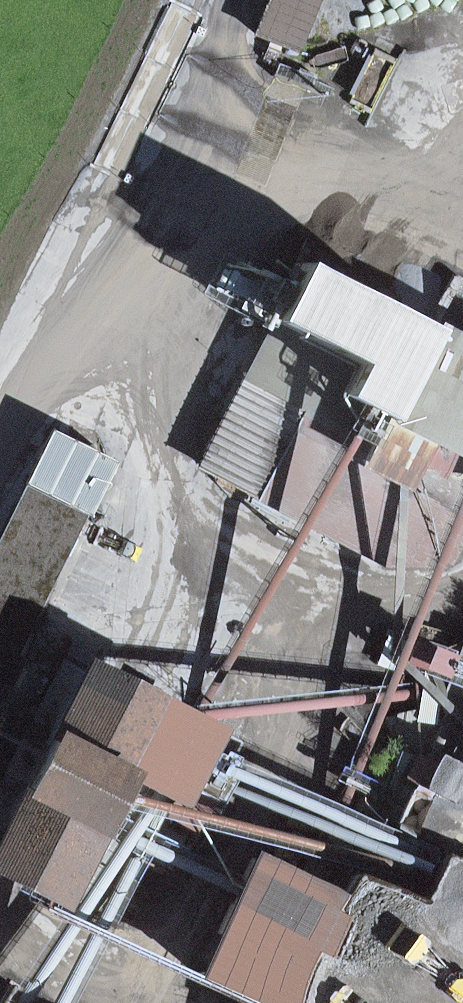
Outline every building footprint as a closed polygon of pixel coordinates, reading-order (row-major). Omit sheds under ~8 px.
[(315,0),(270,0),(256,35),(294,50),(315,0)] [(269,321),(286,287),(220,254),(199,294),(265,328),(269,321)] [(357,365),(354,370),(342,395),(384,416),(361,461),(406,484),(429,439),(462,457),(462,347),(298,263),(286,287),(269,321),(280,326),(357,365)] [(354,370),(357,365),(280,326),(277,331),(354,370)] [(448,566),(462,535),(462,457),(429,439),(406,484),(361,461),(384,416),(342,395),(354,370),(277,331),(208,469),(212,474),(385,566),(448,566)] [(50,430),(23,484),(89,516),(116,463),(50,430)] [(79,518),(25,491),(0,541),(0,676),(79,518)] [(163,868),(200,795),(173,782),(193,742),(157,724),(137,763),(127,758),(154,705),(85,670),(94,654),(81,647),(72,664),(64,660),(0,785),(0,874),(89,919),(125,849),(163,868)] [(457,804),(462,791),(462,766),(440,755),(424,790),(457,804)] [(396,824),(418,834),(433,800),(411,790),(396,824)] [(322,954),(337,960),(355,920),(337,912),(343,899),(249,858),(196,976),(257,1002),(300,1002),(322,954)]
